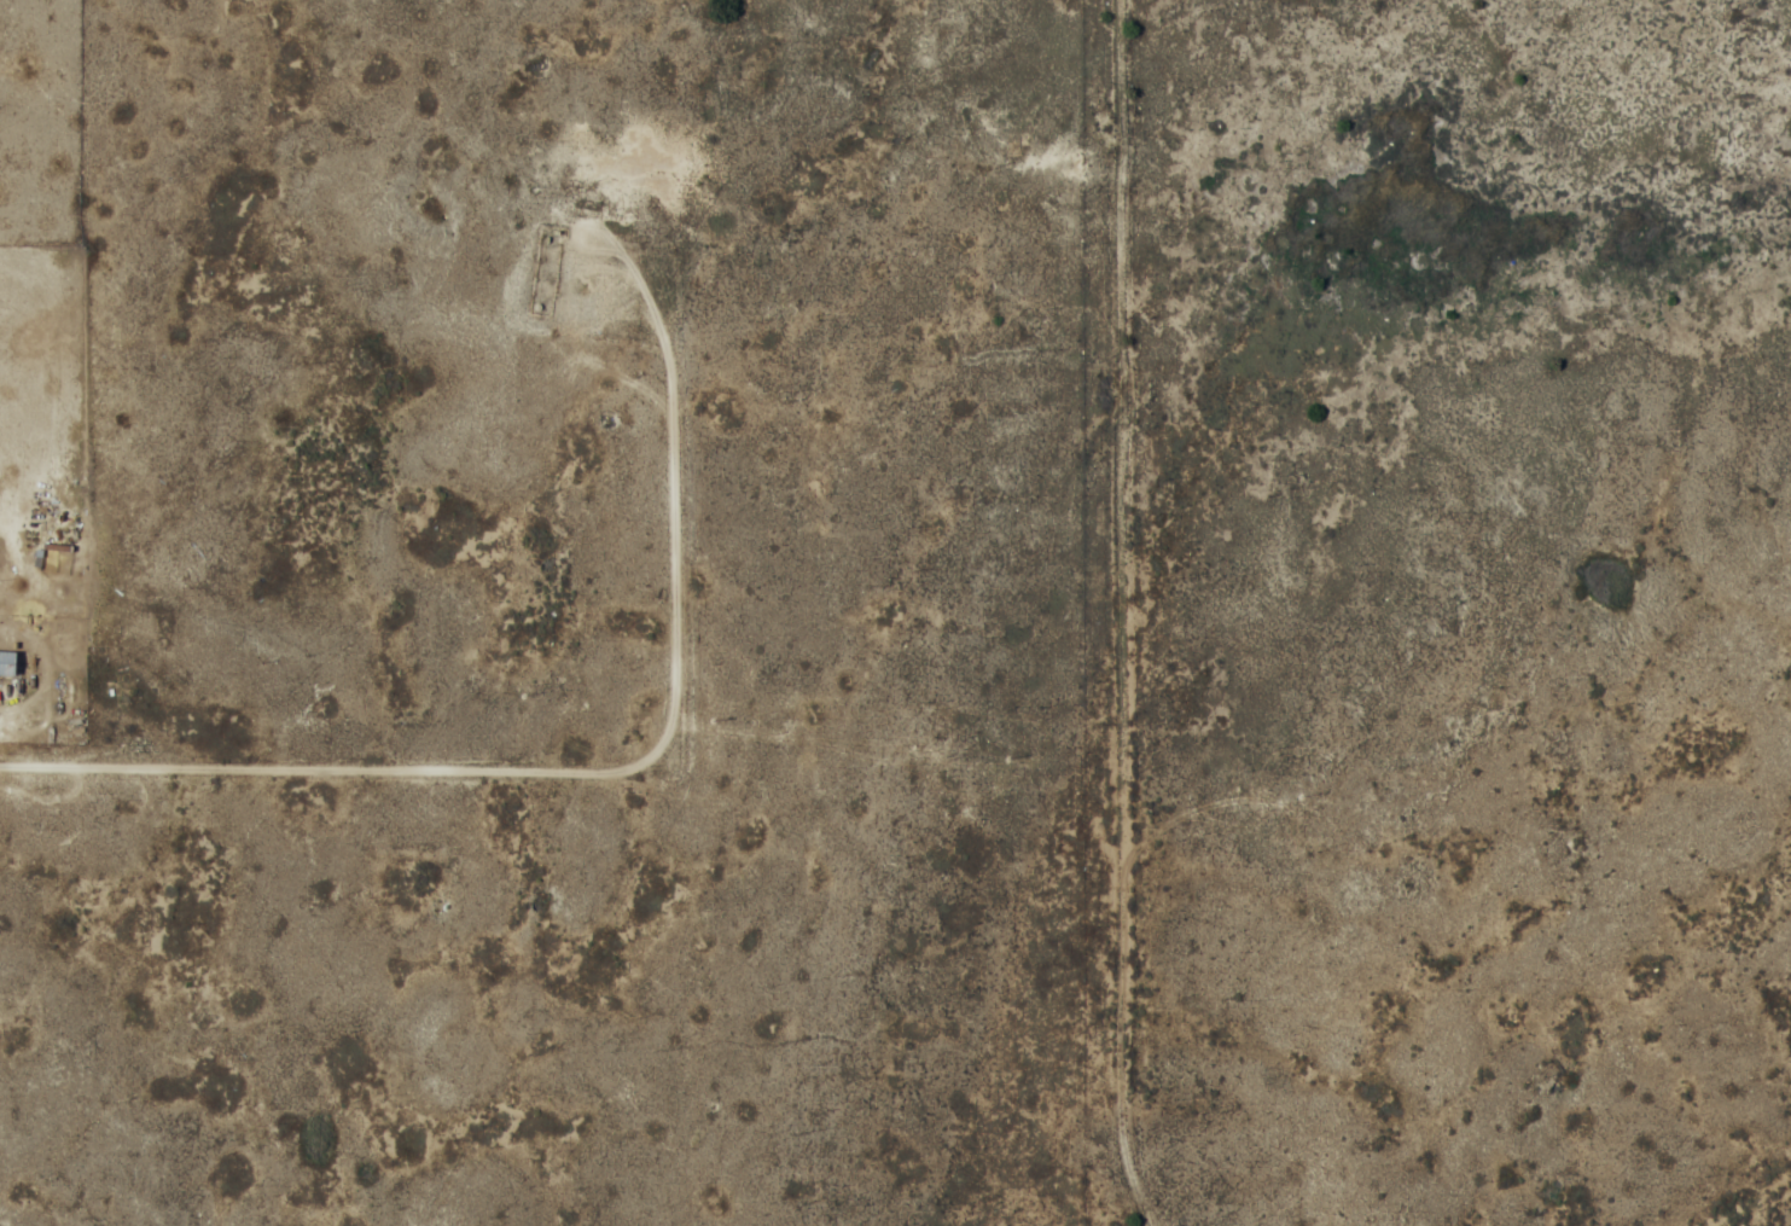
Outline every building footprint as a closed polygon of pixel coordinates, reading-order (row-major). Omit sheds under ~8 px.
[(42,553),(69,553),(69,543),(42,543),(42,553)] [(0,650),(0,675),(16,675),(16,650),(0,650)]
